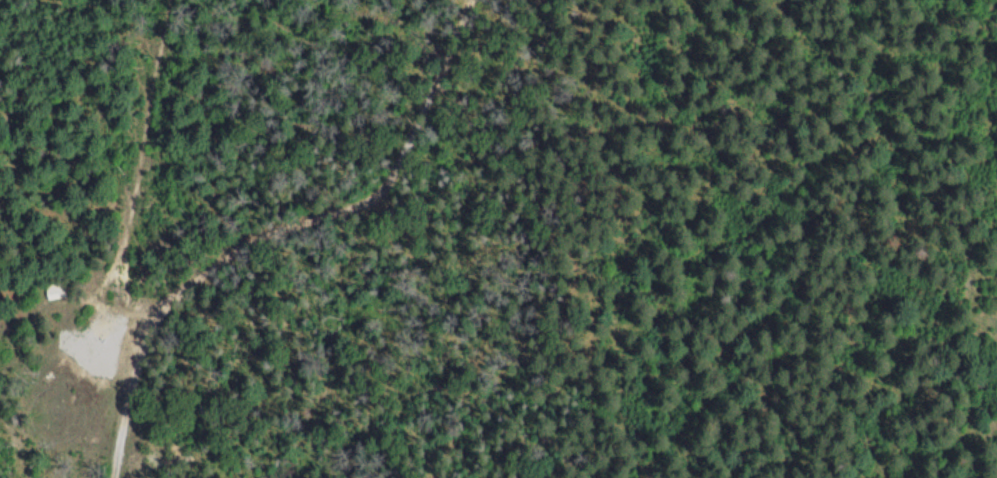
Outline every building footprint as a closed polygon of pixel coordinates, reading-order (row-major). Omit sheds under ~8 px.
[(43,283),(46,299),(65,295),(62,280),(43,283)]
